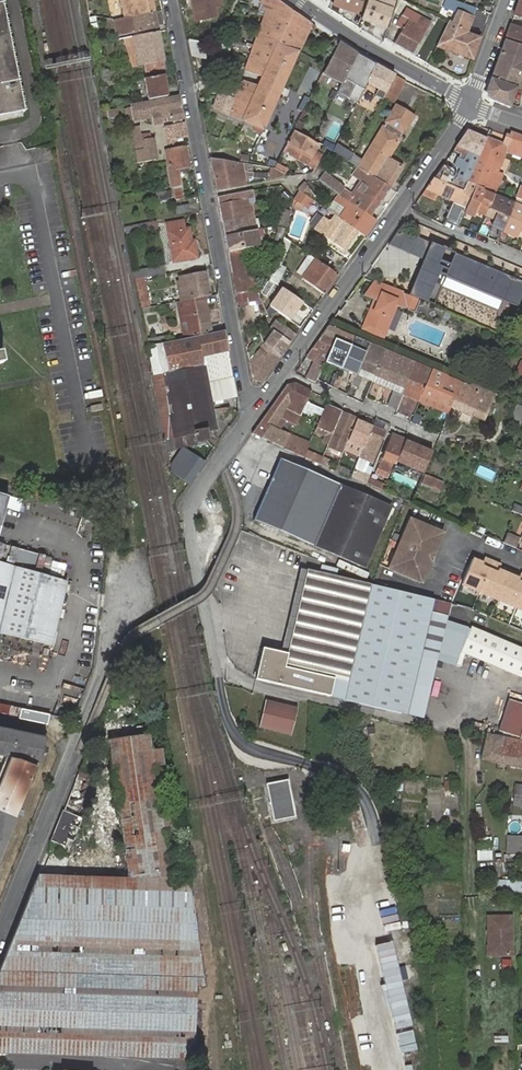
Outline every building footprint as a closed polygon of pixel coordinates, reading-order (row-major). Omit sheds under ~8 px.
[(122,15),(132,13),(129,0),(119,0),(122,15)] [(123,20),(155,14),(152,0),(129,0),(132,13),(122,15),(123,20)] [(196,20),(217,16),(216,7),(223,7),(222,0),(192,0),(196,20)] [(277,0),(263,0),(261,4),(264,6),(262,11),(267,13),(250,57),(268,63),(269,61),(290,69),(311,25),(277,0)] [(333,6),(356,15),(362,0),(336,0),(333,6)] [(387,0),(369,0),(361,20),(384,28),(394,3),(387,0)] [(480,39),(467,34),(475,10),(448,0),(445,0),(442,9),(455,13),(450,26),(447,25),(437,46),(473,59),(480,39)] [(518,1),(513,16),(521,19),(521,2),(518,1)] [(414,18),(418,5),(407,2),(403,15),(414,18)] [(21,115),(0,8),(0,119),(21,115)] [(158,30),(155,14),(123,20),(117,20),(120,37),(127,36),(137,34),(158,30)] [(402,32),(394,46),(413,56),(430,26),(419,20),(415,26),(401,19),(395,28),(402,32)] [(510,25),(505,38),(521,44),(521,29),(510,25)] [(137,34),(127,36),(128,41),(132,40),(135,55),(131,56),(129,56),(131,70),(144,67),(146,76),(166,72),(158,34),(138,37),(137,34)] [(504,40),(490,79),(517,89),(521,75),(521,74),(521,47),(504,40)] [(339,44),(322,75),(341,85),(357,57),(339,44)] [(100,45),(91,47),(94,62),(102,60),(100,45)] [(250,57),(244,73),(262,79),(258,89),(242,82),(235,99),(218,93),(212,109),(253,127),(252,131),(261,135),(290,69),(269,61),(268,63),(250,57)] [(376,67),(357,57),(341,85),(338,93),(357,103),(367,84),(376,67)] [(376,67),(367,84),(386,92),(395,77),(376,67)] [(100,73),(102,87),(110,85),(108,72),(100,73)] [(163,76),(145,80),(148,101),(167,98),(163,76)] [(396,106),(408,83),(395,77),(386,92),(382,99),(396,106)] [(509,109),(517,89),(490,79),(485,94),(489,101),(509,109)] [(183,122),(179,98),(124,108),(128,125),(132,125),(131,121),(150,118),(152,127),(161,126),(160,123),(159,116),(165,115),(166,122),(169,121),(170,124),(183,122)] [(253,127),(212,109),(211,113),(252,131),(253,127)] [(411,119),(399,111),(397,116),(392,112),(361,161),(365,163),(363,167),(359,166),(357,169),(356,170),(389,190),(401,170),(384,159),(387,154),(386,154),(389,148),(392,150),(411,119)] [(187,140),(184,125),(165,128),(168,146),(174,145),(174,142),(187,140)] [(155,161),(152,138),(140,140),(138,132),(133,133),(138,163),(155,161)] [(293,133),(284,151),(307,164),(316,147),(311,144),(293,133)] [(444,165),(434,181),(464,193),(468,183),(486,141),(467,133),(453,152),(459,154),(452,169),(444,165)] [(505,134),(500,147),(502,148),(506,150),(508,146),(512,136),(505,134)] [(513,134),(512,136),(508,146),(517,149),(514,156),(521,159),(521,138),(513,134)] [(486,141),(468,183),(475,186),(484,189),(495,194),(504,174),(498,172),(506,152),(505,152),(506,150),(502,148),(500,147),(486,141)] [(505,152),(506,152),(514,156),(517,149),(508,146),(506,150),(505,152)] [(166,152),(172,190),(180,188),(177,170),(190,168),(186,149),(166,152)] [(241,165),(246,166),(248,157),(239,155),(239,156),(232,154),(230,163),(241,165)] [(348,163),(357,169),(359,166),(363,167),(365,163),(361,161),(352,156),(348,163)] [(217,190),(245,185),(241,165),(230,163),(211,159),(217,190)] [(285,176),(274,171),(270,170),(270,181),(284,179),(285,176)] [(325,177),(321,183),(338,195),(370,218),(389,190),(356,170),(355,170),(350,177),(358,182),(351,192),(325,177)] [(434,181),(426,192),(428,192),(454,203),(466,208),(475,186),(468,183),(464,193),(434,181)] [(306,185),(301,186),(299,193),(309,200),(313,196),(306,185)] [(466,208),(485,216),(494,197),(495,194),(484,189),(475,186),(466,208)] [(180,188),(172,190),(174,201),(182,199),(180,188)] [(123,206),(170,199),(169,191),(121,198),(123,206)] [(454,203),(428,192),(426,198),(451,209),(454,203)] [(254,205),(252,193),(218,198),(223,222),(246,217),(252,216),(251,205),(254,205)] [(309,200),(299,193),(294,204),(308,213),(314,204),(309,200)] [(357,234),(364,239),(376,222),(370,218),(338,195),(327,213),(336,219),(357,234)] [(494,197),(485,216),(507,225),(515,205),(494,197)] [(521,232),(521,202),(517,200),(516,203),(515,205),(507,225),(521,232)] [(288,226),(292,210),(283,207),(279,224),(288,226)] [(177,217),(190,215),(188,208),(175,210),(177,217)] [(446,222),(457,227),(463,214),(451,209),(446,222)] [(246,217),(223,222),(225,237),(255,231),(252,216),(246,217)] [(344,253),(357,234),(336,219),(331,227),(322,221),(314,232),(344,253)] [(156,222),(124,227),(126,235),(157,230),(156,222)] [(191,251),(190,246),(187,231),(182,232),(181,223),(169,225),(175,263),(197,260),(195,250),(191,251)] [(471,223),(469,229),(477,232),(479,227),(471,223)] [(504,230),(502,233),(515,238),(518,230),(507,225),(506,225),(504,230)] [(504,230),(496,226),(490,240),(498,243),(502,233),(504,230)] [(374,330),(372,336),(382,340),(395,305),(412,311),(417,300),(424,303),(439,268),(435,266),(443,250),(399,228),(387,245),(419,260),(407,286),(399,284),(396,291),(372,283),(362,297),(373,302),(363,325),(374,330)] [(255,231),(225,237),(228,252),(249,249),(258,248),(256,239),(263,238),(262,230),(255,231)] [(282,237),(280,244),(267,279),(277,286),(284,268),(281,266),(291,243),(282,237)] [(249,249),(228,252),(236,294),(257,291),(256,284),(249,249)] [(444,277),(502,301),(512,278),(453,253),(444,277)] [(337,277),(316,261),(302,280),(324,295),(337,277)] [(143,269),(143,270),(145,279),(164,276),(162,266),(143,269)] [(143,270),(133,272),(135,281),(145,279),(143,270)] [(204,299),(210,298),(205,274),(179,279),(184,302),(204,299)] [(145,279),(135,281),(140,310),(150,308),(145,279)] [(263,291),(257,291),(258,296),(262,305),(275,301),(270,287),(263,288),(263,291)] [(257,291),(236,294),(239,309),(249,307),(256,326),(268,318),(262,305),(258,296),(257,291)] [(177,304),(180,318),(206,314),(204,299),(184,302),(177,304)] [(206,314),(180,318),(181,325),(186,324),(188,333),(183,334),(184,341),(211,336),(206,314)] [(262,345),(279,358),(295,336),(276,322),(269,332),(271,333),(262,345)] [(361,331),(372,336),(374,330),(363,325),(361,331)] [(259,335),(262,345),(271,333),(269,332),(264,328),(259,335)] [(328,356),(338,332),(328,328),(309,353),(317,359),(314,364),(317,366),(310,382),(315,384),(324,364),(328,356)] [(342,363),(355,339),(338,332),(328,356),(342,363)] [(168,344),(147,347),(153,376),(164,373),(176,438),(204,433),(214,431),(200,354),(227,350),(224,333),(211,336),(184,341),(168,344)] [(253,345),(247,351),(253,383),(261,383),(279,358),(262,345),(259,335),(258,333),(252,341),(253,345)] [(166,336),(146,340),(147,347),(168,344),(166,336)] [(359,370),(369,345),(355,339),(342,363),(344,364),(359,370)] [(375,376),(386,352),(369,345),(359,370),(356,375),(350,388),(347,395),(346,397),(354,401),(364,378),(373,382),(375,376)] [(227,350),(200,354),(209,401),(236,396),(227,350)] [(389,382),(399,358),(386,352),(375,376),(373,382),(387,388),(389,382)] [(344,364),(342,363),(328,356),(324,364),(341,370),(341,369),(344,364)] [(404,388),(414,364),(399,358),(389,382),(387,388),(386,389),(393,393),(388,406),(396,408),(401,396),(404,388)] [(356,375),(359,370),(344,364),(341,369),(350,373),(356,375)] [(422,396),(432,371),(414,364),(404,388),(422,396)] [(452,409),(462,384),(432,371),(422,396),(452,409)] [(206,441),(204,433),(176,438),(164,373),(153,376),(166,452),(175,451),(177,447),(190,444),(191,447),(197,445),(197,443),(206,441)] [(350,388),(356,375),(350,373),(344,386),(350,388)] [(285,449),(285,450),(303,458),(306,450),(309,444),(280,431),(274,428),(279,420),(285,422),(297,427),(303,413),(312,417),(313,414),(322,417),(325,409),(307,403),(312,393),(296,384),(287,385),(252,435),(285,449)] [(451,409),(472,418),(473,416),(483,420),(494,394),(471,384),(470,387),(462,384),(452,409),(451,409)] [(451,409),(452,409),(422,396),(420,401),(450,413),(451,409)] [(520,405),(517,404),(510,420),(521,424),(521,406),(520,405)] [(327,446),(341,413),(327,407),(317,428),(315,433),(324,437),(321,444),(327,446)] [(357,420),(341,413),(327,446),(326,447),(343,454),(346,447),(357,420)] [(280,431),(285,422),(279,420),(274,428),(280,431)] [(373,427),(357,420),(346,447),(359,453),(357,457),(360,458),(373,427)] [(384,432),(373,427),(360,458),(365,461),(369,452),(375,454),(384,432)] [(391,472),(404,441),(392,436),(379,467),(391,472)] [(404,473),(407,467),(424,474),(433,452),(406,440),(395,464),(392,468),(404,473)] [(322,457),(306,450),(303,458),(319,465),(322,457)] [(170,472),(189,485),(204,464),(203,464),(184,451),(170,472)] [(369,452),(365,461),(371,463),(375,454),(369,452)] [(333,461),(322,457),(319,465),(329,469),(333,461)] [(356,468),(365,472),(369,462),(360,458),(356,468)] [(340,486),(280,460),(255,520),(315,546),(364,567),(390,507),(340,486)] [(350,472),(338,466),(336,472),(342,474),(348,477),(350,472)] [(425,474),(422,484),(441,490),(444,480),(425,474)] [(513,503),(511,508),(521,513),(521,506),(513,503)] [(389,567),(421,581),(430,562),(427,561),(430,557),(418,552),(420,548),(433,553),(442,533),(408,519),(389,567)] [(510,536),(507,544),(515,547),(518,539),(510,536)] [(427,561),(430,562),(433,553),(420,548),(418,552),(430,557),(427,561)] [(471,559),(471,561),(481,565),(484,559),(478,557),(476,556),(474,557),(473,558),(472,558),(471,559)] [(471,561),(460,587),(478,594),(491,562),(484,559),(481,565),(471,561)] [(491,562),(478,594),(496,602),(507,576),(498,572),(500,566),(491,562)] [(51,646),(65,583),(0,565),(0,635),(51,646)] [(498,572),(507,576),(509,570),(500,566),(498,572)] [(301,567),(280,653),(288,655),(310,569),(301,567)] [(256,681),(403,714),(407,697),(428,702),(438,662),(458,666),(461,653),(521,678),(521,649),(469,627),(467,631),(447,622),(451,603),(371,584),(310,569),(288,655),(280,653),(264,650),(256,681)] [(509,570),(507,576),(517,581),(520,575),(509,570)] [(496,602),(514,609),(521,590),(521,576),(520,575),(517,581),(507,576),(496,602)] [(514,609),(521,613),(521,590),(514,609)] [(403,714),(424,719),(428,702),(407,697),(403,714)] [(521,725),(521,704),(507,699),(497,731),(518,738),(521,725)] [(295,734),(299,705),(267,700),(262,729),(295,734)] [(22,721),(24,710),(0,705),(0,718),(21,722),(22,721)] [(50,727),(53,716),(24,710),(22,721),(50,727)] [(35,764),(39,765),(41,755),(44,755),(46,749),(43,748),(45,740),(0,730),(0,757),(10,759),(0,783),(0,851),(35,764)] [(482,733),(479,758),(519,768),(521,758),(521,743),(517,741),(482,733)] [(174,830),(162,799),(164,748),(157,748),(153,737),(126,735),(120,877),(47,874),(17,937),(148,943),(148,953),(110,951),(109,967),(101,963),(84,970),(65,962),(85,954),(32,951),(36,962),(39,961),(51,990),(23,1001),(22,1011),(12,1006),(0,1031),(0,1052),(197,1060),(200,988),(199,989),(203,878),(170,877),(172,831),(174,830)] [(77,778),(66,810),(83,816),(94,783),(77,778)] [(265,784),(271,821),(294,817),(286,779),(265,784)] [(521,807),(521,785),(513,784),(511,806),(521,807)] [(506,835),(505,853),(521,854),(521,836),(506,835)] [(493,861),(493,850),(478,850),(478,860),(493,861)] [(478,896),(521,895),(521,880),(489,880),(490,889),(478,890),(478,896)] [(488,916),(489,954),(511,953),(510,915),(488,916)] [(512,968),(512,959),(502,958),(502,968),(512,968)] [(432,978),(447,975),(445,960),(429,963),(432,978)]
